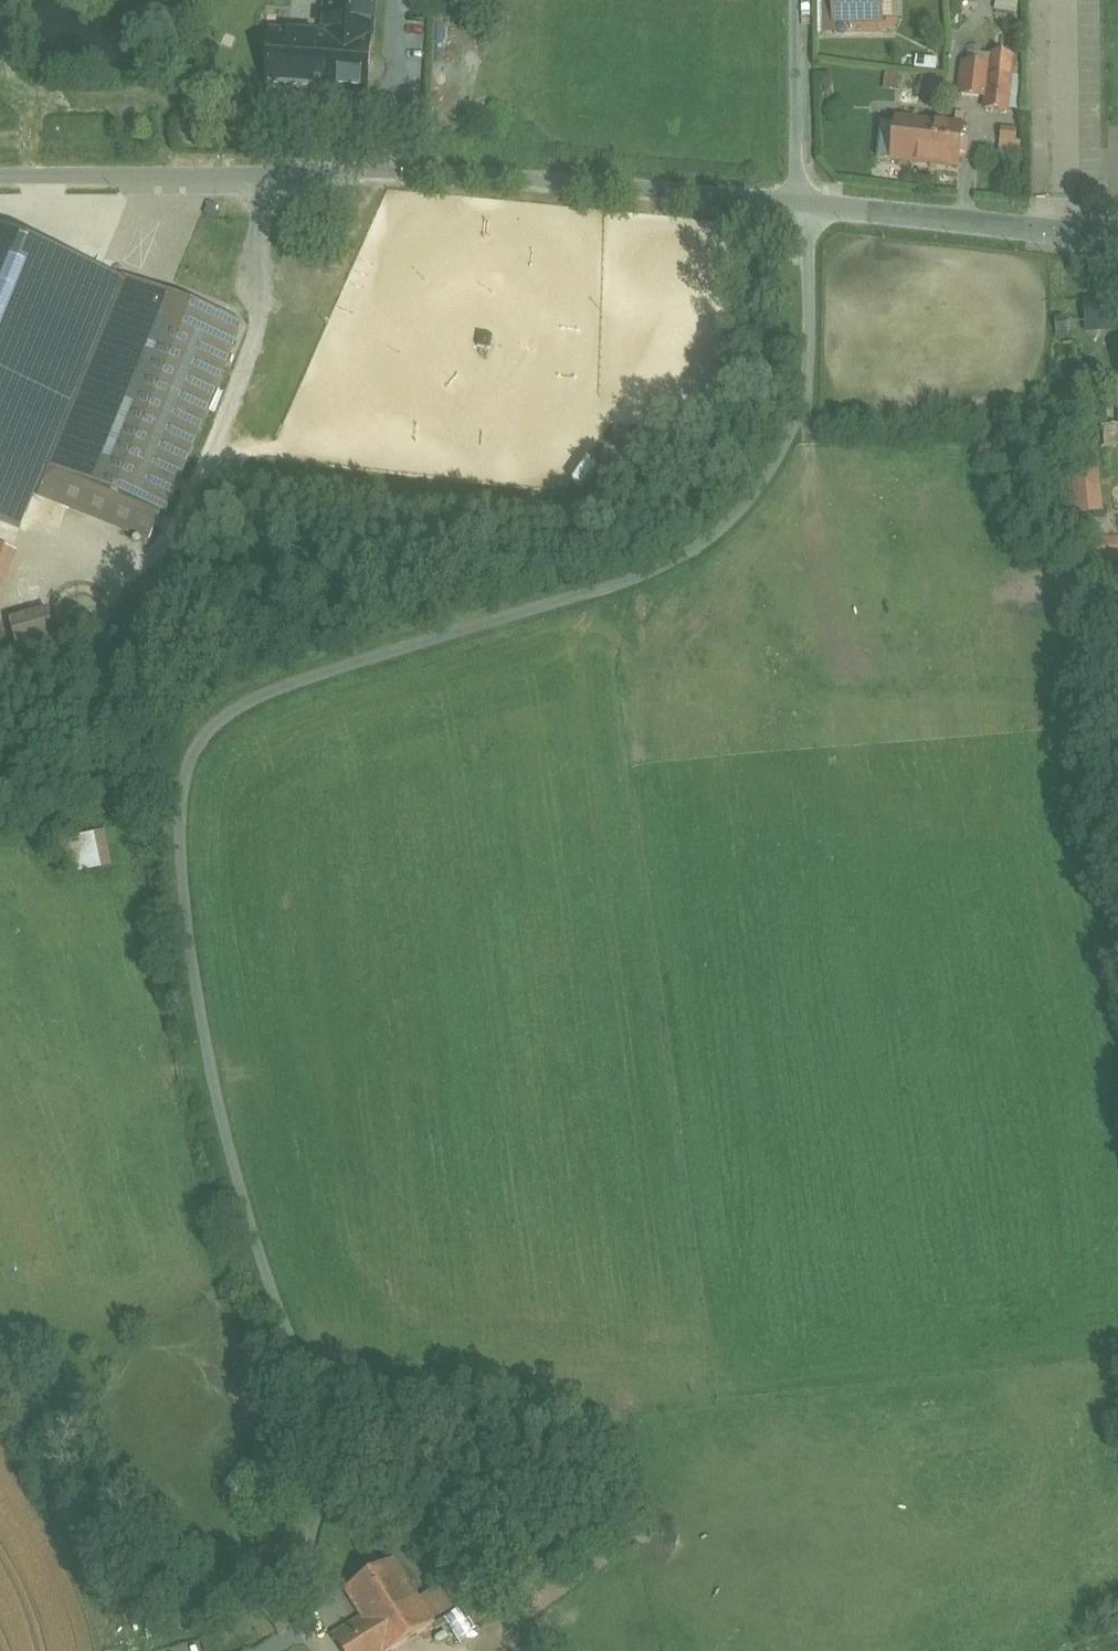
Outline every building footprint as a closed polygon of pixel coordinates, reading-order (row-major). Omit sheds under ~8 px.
[(324,35),(372,39),(375,0),(326,0),(324,35)] [(836,21),(882,20),(882,0),(835,0),(836,21)] [(995,9),(1019,10),(1019,0),(995,0),(995,9)] [(324,35),(271,31),(267,87),(323,91),(322,109),(367,112),(368,95),(369,95),(372,39),(324,35)] [(1016,56),(992,53),(991,66),(987,98),(986,108),(1010,111),(1016,56)] [(991,66),(965,63),(961,95),(987,98),(991,66)] [(956,126),(897,120),(893,160),(959,168),(963,127),(964,114),(957,113),(956,126)] [(1019,134),(1003,132),(1000,153),(1016,155),(1019,134)] [(0,230),(0,521),(23,530),(36,497),(150,542),(161,514),(169,517),(245,328),(0,230)] [(1117,328),(1117,298),(1085,300),(1087,330),(1117,328)] [(1100,462),(1070,464),(1073,511),(1102,510),(1100,462)] [(1095,537),(1096,561),(1117,560),(1117,537),(1095,537)] [(18,553),(0,545),(0,597),(18,553)] [(51,610),(6,623),(14,653),(60,640),(51,610)] [(109,832),(71,835),(74,871),(112,868),(109,832)] [(245,1500),(265,1473),(244,1458),(224,1485),(245,1500)] [(420,1598),(395,1560),(346,1590),(363,1617),(420,1598)] [(440,1586),(420,1598),(433,1619),(453,1607),(440,1586)] [(363,1617),(334,1636),(343,1650),(392,1650),(436,1624),(433,1619),(420,1598),(363,1617)]
